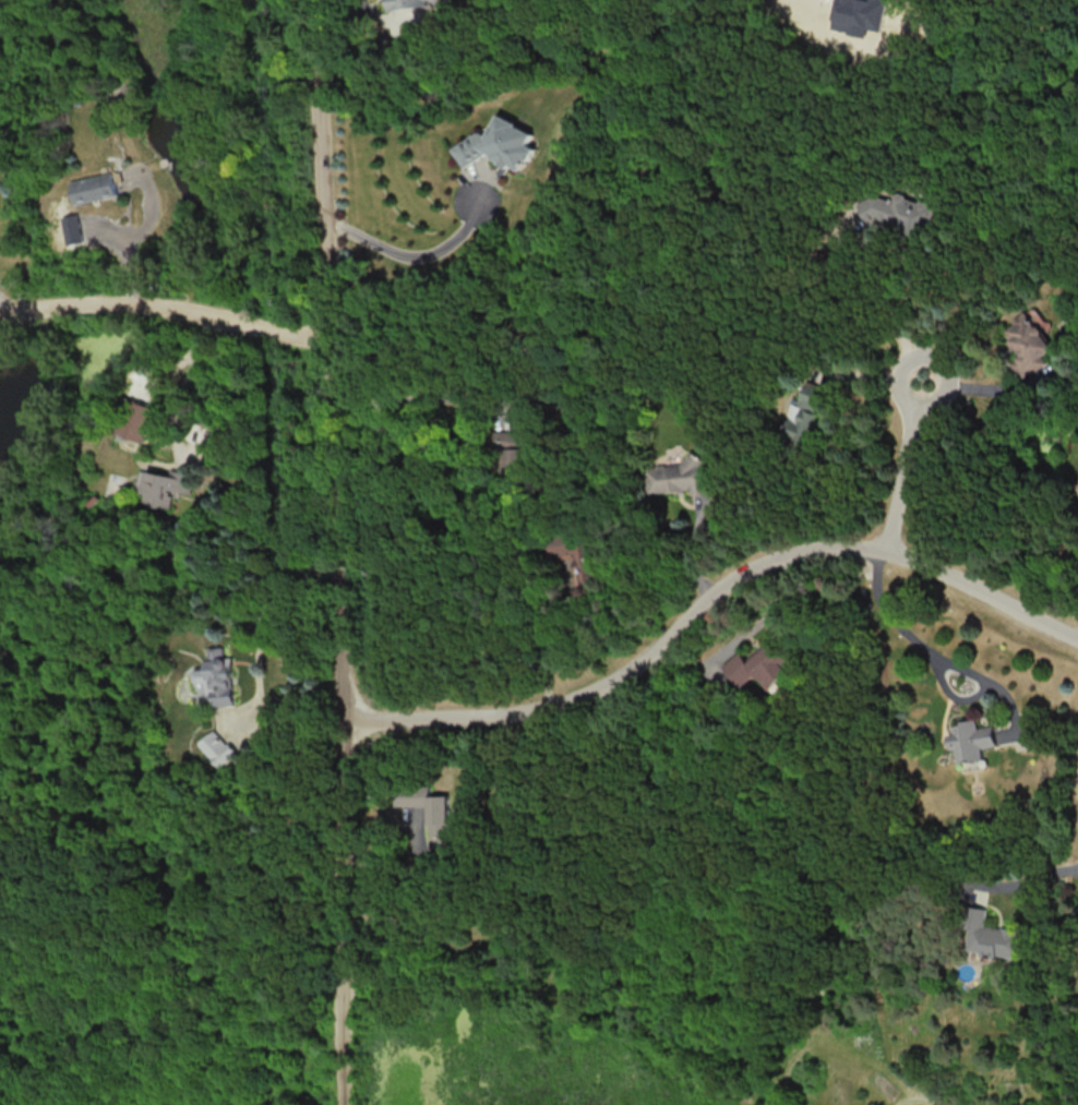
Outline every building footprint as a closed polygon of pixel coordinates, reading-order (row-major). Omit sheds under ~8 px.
[(866,36),(867,29),(880,31),(886,0),(836,0),(831,29),(866,36)] [(452,148),(464,167),(489,152),(497,165),(494,172),(499,174),(500,171),(509,166),(521,171),(531,148),(525,145),(530,133),(515,126),(512,121),(495,113),(486,134),(479,131),(452,148)] [(68,181),(73,204),(116,194),(111,172),(68,181)] [(859,203),(868,223),(874,220),(919,236),(927,232),(934,213),(929,204),(899,193),(894,195),(893,200),(877,194),(859,203)] [(63,244),(81,242),(78,214),(61,216),(63,244)] [(1048,363),(1042,355),(1052,348),(1028,312),(1001,329),(1020,356),(1010,362),(1022,380),(1048,363)] [(782,432),(809,442),(827,394),(805,386),(800,400),(794,398),(782,432)] [(140,442),(151,407),(126,399),(115,434),(140,442)] [(496,432),(496,447),(501,447),(501,471),(526,471),(526,432),(496,432)] [(709,493),(708,453),(686,454),(687,464),(647,466),(648,493),(690,491),(690,494),(709,493)] [(169,508),(172,490),(189,494),(193,474),(171,469),(169,475),(138,469),(133,490),(144,493),(142,503),(169,508)] [(595,535),(550,538),(552,558),(573,556),(575,588),(597,586),(595,535)] [(740,686),(756,674),(768,688),(793,668),(771,642),(747,661),(739,652),(723,665),(740,686)] [(234,705),(232,657),(225,657),(225,647),(208,647),(208,668),(193,669),(194,682),(206,682),(207,695),(213,695),(213,705),(234,705)] [(996,745),(993,725),(977,727),(976,720),(948,724),(952,749),(955,749),(957,763),(983,759),(981,747),(996,745)] [(221,767),(237,752),(216,728),(199,743),(221,767)] [(450,795),(429,795),(429,789),(396,789),(396,806),(429,805),(429,824),(450,824),(450,795)] [(988,909),(972,907),(965,952),(1000,956),(1023,959),(1027,931),(985,925),(988,909)]
